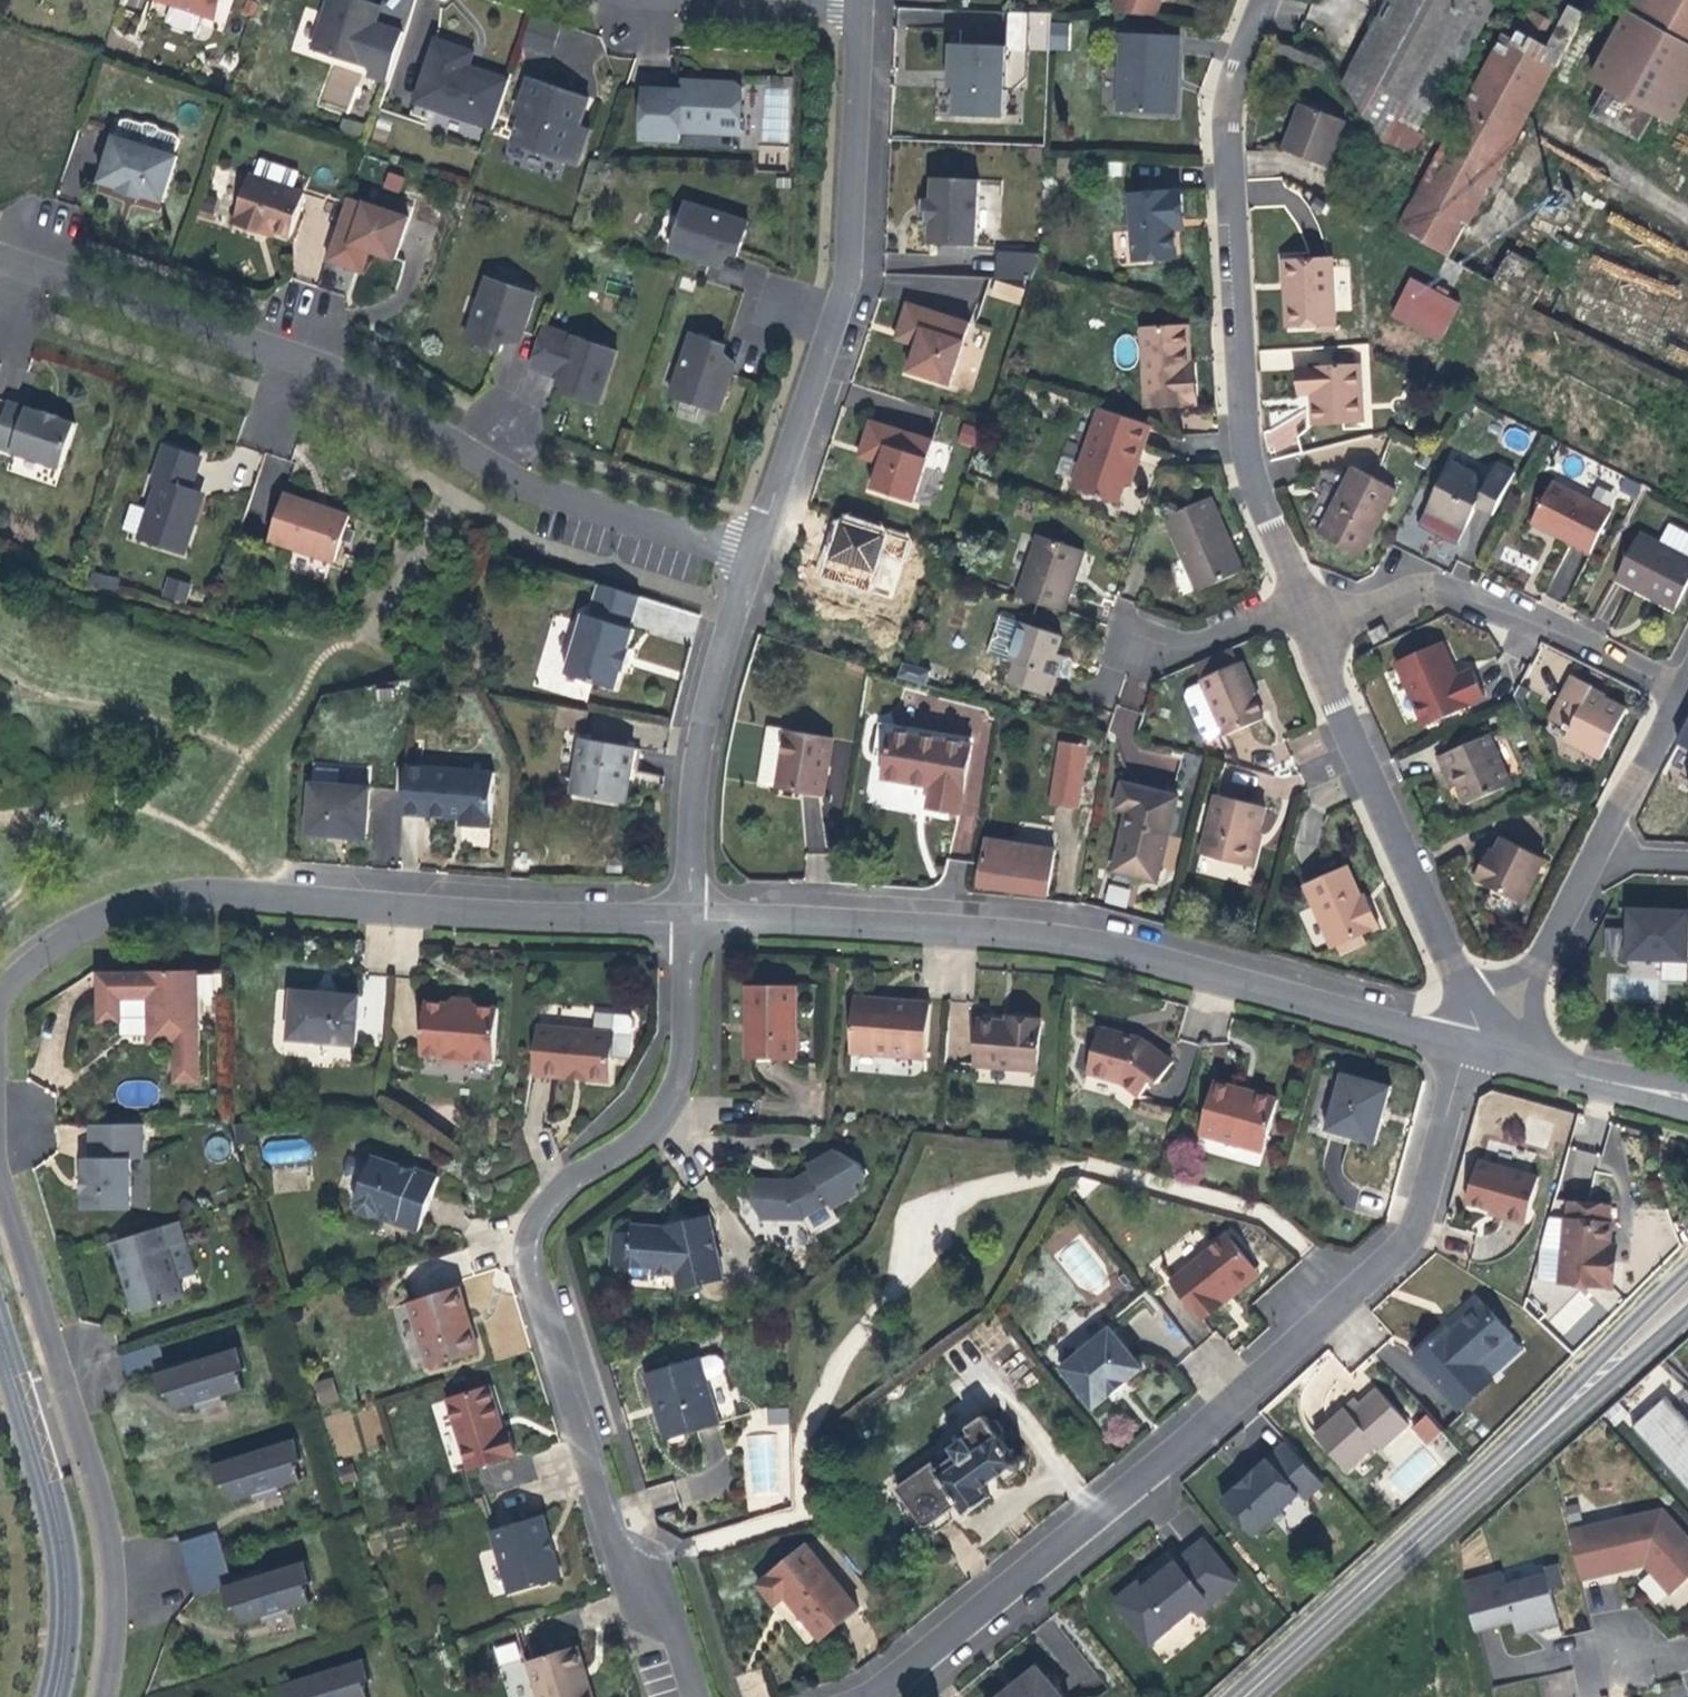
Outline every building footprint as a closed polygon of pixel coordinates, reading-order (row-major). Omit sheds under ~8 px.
[(169,4),(203,16),(215,20),(222,0),(155,0),(169,4)] [(247,0),(243,12),(253,16),(258,4),(247,0)] [(359,0),(328,0),(311,48),(369,68),(367,76),(386,83),(403,32),(376,22),(378,15),(356,8),(359,0)] [(378,15),(380,7),(359,0),(356,8),(378,15)] [(1384,152),(1411,101),(1464,0),(1390,0),(1344,87),(1384,152)] [(1530,110),(1554,66),(1557,68),(1588,12),(1566,0),(1538,0),(1514,45),(1504,39),(1399,229),(1449,256),(1465,226),(1530,110)] [(1411,101),(1433,113),(1490,0),(1464,0),(1411,101)] [(1619,34),(1593,80),(1672,123),(1687,94),(1687,0),(1638,0),(1619,34)] [(1015,12),(1009,11),(1007,46),(1014,46),(1015,12)] [(532,14),(521,45),(551,55),(561,23),(553,21),(532,14)] [(1069,50),(1070,23),(1052,22),(1051,49),(1069,50)] [(1180,37),(1127,33),(1121,110),(1174,113),(1177,76),(1180,37)] [(462,47),(437,40),(413,103),(490,129),(507,85),(468,73),(475,51),(462,47)] [(1007,46),(951,44),(949,71),(956,71),(955,88),(954,116),(1004,118),(1007,46)] [(588,98),(530,78),(516,116),(521,118),(512,144),(566,163),(570,150),(580,154),(589,129),(579,125),(581,118),(588,98)] [(664,89),(643,88),(640,140),(680,142),(680,132),(740,135),(742,88),(735,83),(714,82),(707,85),(681,84),(681,90),(664,89)] [(762,142),(787,142),(788,90),(764,89),(762,142)] [(1343,122),(1301,105),(1287,140),(1282,152),(1325,169),(1343,122)] [(120,121),(115,137),(175,156),(179,140),(175,135),(159,130),(157,125),(148,122),(143,124),(127,120),(120,121)] [(115,137),(110,135),(95,183),(115,189),(114,193),(126,197),(139,201),(140,198),(162,205),(177,157),(175,156),(115,137)] [(680,146),(712,145),(712,135),(680,137),(680,146)] [(570,150),(566,163),(576,166),(580,154),(570,150)] [(272,231),(290,237),(304,194),(294,189),(299,174),(259,161),(254,176),(249,175),(232,224),(250,230),(258,233),(260,227),(272,231)] [(977,247),(980,180),(932,178),(931,200),(928,200),(927,222),(930,222),(929,245),(977,247)] [(1174,226),(1174,210),(1181,209),(1180,189),(1129,190),(1131,257),(1176,256),(1175,241),(1174,226)] [(409,218),(347,197),(326,260),(352,269),(360,248),(369,251),(395,260),(409,218)] [(927,222),(928,200),(920,199),(919,222),(927,222)] [(745,234),(749,222),(686,201),(670,251),(709,264),(714,249),(730,255),(737,257),(745,234)] [(1182,226),(1181,209),(1174,210),(1174,226),(1182,226)] [(272,231),(260,227),(258,233),(270,237),(272,231)] [(998,247),(993,275),(1031,282),(1036,254),(998,247)] [(369,251),(360,248),(352,269),(361,272),(369,251)] [(718,267),(730,255),(714,249),(709,264),(718,267)] [(1510,251),(1491,280),(1511,293),(1530,264),(1510,251)] [(1335,323),(1333,257),(1284,258),(1285,282),(1290,282),(1291,325),(1335,323)] [(1453,296),(1402,269),(1382,305),(1433,333),(1453,296)] [(950,274),(944,315),(974,319),(980,278),(950,274)] [(487,278),(465,340),(479,344),(500,352),(502,345),(508,328),(523,334),(536,295),(487,278)] [(1026,289),(998,280),(993,294),(1021,303),(1026,289)] [(969,324),(907,303),(898,330),(919,337),(916,346),(908,372),(950,385),(969,324)] [(1188,358),(1186,323),(1179,324),(1182,359),(1188,358)] [(1190,401),(1188,358),(1182,359),(1179,324),(1138,326),(1143,404),(1190,401)] [(617,351),(543,326),(529,367),(559,378),(557,384),(573,389),(588,394),(586,400),(599,404),(617,351)] [(508,328),(502,345),(520,343),(523,334),(508,328)] [(919,337),(898,330),(895,340),(916,346),(919,337)] [(732,374),(718,369),(724,352),(725,345),(691,334),(670,396),(719,413),(732,374)] [(735,365),(724,352),(718,369),(732,374),(735,365)] [(1358,423),(1356,366),(1297,369),(1298,395),(1305,395),(1306,425),(1358,423)] [(8,402),(0,427),(0,447),(13,451),(61,468),(75,424),(59,418),(59,416),(43,410),(42,413),(8,402)] [(1126,474),(1135,448),(1140,450),(1149,425),(1099,408),(1071,490),(1116,506),(1121,488),(1126,474)] [(933,440),(869,421),(861,447),(882,454),(879,463),(871,489),(913,502),(933,440)] [(961,424),(958,443),(974,445),(977,426),(961,424)] [(882,454),(861,447),(858,457),(879,463),(882,454)] [(185,521),(195,494),(188,491),(199,459),(178,452),(165,448),(154,481),(161,483),(143,537),(181,549),(190,523),(185,521)] [(1127,490),(1140,450),(1135,448),(1126,474),(1121,488),(1127,490)] [(1427,468),(1432,459),(1421,454),(1417,463),(1427,468)] [(1494,515),(1514,475),(1496,466),(1488,482),(1451,464),(1427,510),(1445,519),(1464,529),(1476,506),(1494,515)] [(1394,490),(1351,468),(1334,502),(1317,535),(1361,557),(1394,490)] [(1636,498),(1642,485),(1626,477),(1620,490),(1636,498)] [(1588,553),(1609,512),(1553,483),(1534,521),(1552,531),(1562,536),(1561,539),(1588,553)] [(190,523),(200,495),(195,494),(185,521),(190,523)] [(327,512),(317,509),(318,505),(284,494),(268,540),(334,562),(350,516),(328,509),(327,512)] [(1230,547),(1210,501),(1205,503),(1215,528),(1225,549),(1230,547)] [(1215,528),(1205,503),(1163,521),(1196,595),(1242,575),(1230,547),(1225,549),(1215,528)] [(834,516),(821,577),(873,588),(886,527),(834,516)] [(1637,533),(1613,578),(1641,593),(1643,590),(1649,593),(1674,606),(1687,579),(1687,559),(1637,533)] [(1073,578),(1082,552),(1038,535),(1016,596),(1062,611),(1073,578)] [(94,574),(92,587),(116,590),(117,576),(94,574)] [(187,586),(170,581),(166,594),(182,600),(187,586)] [(630,628),(640,596),(589,581),(580,612),(586,614),(566,674),(615,690),(621,671),(624,672),(628,660),(632,650),(628,648),(634,629),(630,628)] [(1649,593),(1643,590),(1641,593),(1672,609),(1674,606),(1649,593)] [(1010,654),(1021,622),(1013,618),(1013,613),(1001,608),(996,608),(994,613),(999,615),(989,645),(1010,654)] [(1061,636),(1021,622),(1010,654),(1018,656),(1011,677),(1050,692),(1056,674),(1062,657),(1056,654),(1061,636)] [(1436,646),(1396,664),(1405,686),(1423,727),(1467,707),(1466,705),(1482,697),(1471,670),(1451,679),(1446,668),(1436,646)] [(1071,660),(1062,657),(1056,674),(1062,676),(1067,673),(1070,665),(1071,660)] [(1260,704),(1240,662),(1203,678),(1204,682),(1189,689),(1186,696),(1204,733),(1214,736),(1226,730),(1229,734),(1265,717),(1260,704)] [(900,663),(896,679),(923,685),(927,669),(900,663)] [(1591,690),(1593,685),(1572,674),(1565,686),(1549,717),(1570,727),(1565,738),(1601,757),(1626,709),(1591,690)] [(960,810),(971,741),(893,726),(884,774),(933,784),(929,803),(960,810)] [(757,785),(776,788),(775,790),(800,794),(822,798),(832,739),(785,731),(767,728),(757,785)] [(1510,785),(1488,736),(1437,758),(1444,774),(1448,772),(1455,787),(1463,805),(1510,785)] [(641,749),(582,738),(573,793),(628,802),(633,769),(638,770),(641,749)] [(1084,745),(1061,741),(1051,800),(1075,805),(1084,745)] [(494,772),(405,765),(401,812),(462,818),(461,825),(490,828),(494,772)] [(1455,787),(1448,772),(1444,774),(1447,782),(1450,789),(1455,787)] [(1154,877),(1173,796),(1130,785),(1119,782),(1112,806),(1124,809),(1113,856),(1134,860),(1131,872),(1154,877)] [(362,812),(364,787),(312,783),(308,833),(328,834),(345,836),(366,837),(368,812),(362,812)] [(370,790),(372,827),(399,825),(397,788),(370,790)] [(1263,806),(1214,793),(1199,850),(1248,862),(1261,815),(1263,806)] [(1544,859),(1502,837),(1493,855),(1488,864),(1483,862),(1475,878),(1522,902),(1544,859)] [(1047,895),(1055,850),(985,839),(978,884),(1002,888),(1047,895)] [(1488,864),(1493,855),(1488,853),(1483,862),(1488,864)] [(1111,867),(1131,872),(1134,860),(1113,856),(1111,867)] [(1344,863),(1301,882),(1330,945),(1336,942),(1361,931),(1378,923),(1368,901),(1363,903),(1361,899),(1358,893),(1344,863)] [(1108,884),(1103,902),(1124,907),(1129,889),(1108,884)] [(1676,910),(1629,908),(1627,958),(1687,960),(1687,910),(1676,910)] [(1366,942),(1361,931),(1336,942),(1340,952),(1366,942)] [(226,970),(98,971),(99,1021),(122,1021),(122,999),(150,998),(149,1043),(174,1043),(175,1082),(200,1082),(199,995),(227,995),(226,970)] [(794,1059),(796,987),(747,986),(746,1037),(746,1058),(794,1059)] [(329,1041),(314,992),(295,991),(291,1038),(329,1041)] [(358,1043),(362,995),(324,992),(314,992),(329,1041),(358,1043)] [(456,996),(450,1002),(460,1003),(478,1005),(474,997),(456,996)] [(426,1000),(421,1056),(442,1057),(448,1065),(467,1066),(473,1060),(496,1062),(500,1006),(478,1005),(460,1003),(450,1002),(426,1000)] [(926,1058),(929,1005),(883,1002),(854,1000),(850,1053),(926,1058)] [(591,1034),(536,1029),(532,1079),(573,1083),(605,1086),(608,1060),(616,1061),(616,1064),(626,1064),(630,1029),(633,1029),(633,1023),(627,1016),(620,1015),(620,1019),(592,1017),(591,1034)] [(1035,1070),(1038,1020),(1005,1017),(1004,1022),(977,1019),(974,1066),(1035,1070)] [(1156,1084),(1172,1061),(1141,1038),(1138,1037),(1136,1042),(1119,1038),(1120,1032),(1099,1027),(1086,1072),(1121,1082),(1140,1096),(1150,1080),(1156,1084)] [(1136,1042),(1138,1037),(1130,1035),(1120,1032),(1119,1038),(1136,1042)] [(1382,1112),(1390,1086),(1340,1072),(1325,1129),(1374,1143),(1382,1112)] [(1260,1151),(1274,1099),(1251,1093),(1246,1098),(1231,1094),(1230,1087),(1212,1082),(1199,1134),(1260,1151)] [(1246,1098),(1251,1093),(1238,1089),(1230,1087),(1231,1094),(1246,1098)] [(131,1157),(142,1158),(142,1124),(91,1124),(91,1157),(84,1158),(84,1175),(81,1175),(81,1183),(81,1192),(84,1192),(84,1209),(131,1209),(131,1157)] [(310,1159),(308,1138),(264,1141),(265,1163),(310,1159)] [(778,1174),(751,1176),(751,1201),(759,1213),(805,1215),(828,1202),(830,1205),(857,1190),(853,1181),(865,1174),(858,1161),(837,1148),(805,1160),(808,1166),(794,1172),(781,1178),(778,1174)] [(431,1200),(439,1177),(413,1167),(412,1170),(397,1165),(373,1157),(356,1204),(360,1213),(373,1217),(385,1215),(397,1219),(395,1222),(420,1231),(431,1200)] [(1526,1221),(1539,1174),(1479,1157),(1468,1199),(1483,1204),(1504,1210),(1503,1214),(1526,1221)] [(413,1167),(398,1162),(397,1165),(412,1170),(413,1167)] [(709,1276),(723,1274),(710,1212),(689,1216),(690,1221),(667,1225),(631,1223),(630,1229),(615,1228),(612,1264),(630,1265),(631,1259),(641,1260),(656,1261),(655,1270),(677,1271),(680,1288),(710,1281),(709,1276)] [(395,1222),(397,1219),(385,1215),(373,1217),(395,1224),(395,1222)] [(1565,1216),(1550,1215),(1541,1245),(1563,1247),(1560,1280),(1615,1285),(1617,1260),(1609,1260),(1609,1252),(1610,1244),(1612,1220),(1565,1216)] [(690,1221),(689,1216),(667,1221),(667,1225),(690,1221)] [(113,1242),(130,1299),(136,1298),(140,1312),(185,1298),(169,1248),(186,1242),(179,1221),(113,1242)] [(1253,1267),(1225,1233),(1170,1278),(1201,1316),(1219,1301),(1216,1297),(1253,1267)] [(1617,1260),(1618,1244),(1610,1244),(1609,1252),(1609,1260),(1617,1260)] [(1560,1280),(1563,1247),(1541,1245),(1539,1278),(1560,1280)] [(1216,1297),(1219,1301),(1229,1293),(1256,1270),(1253,1267),(1216,1297)] [(482,1350),(475,1329),(469,1326),(464,1311),(467,1303),(461,1286),(411,1301),(431,1366),(482,1350)] [(140,1312),(136,1298),(130,1299),(133,1307),(135,1313),(140,1312)] [(1524,1346),(1482,1299),(1454,1324),(1448,1330),(1443,1326),(1410,1356),(1431,1379),(1435,1376),(1461,1404),(1524,1346)] [(472,1319),(467,1303),(464,1311),(469,1326),(475,1329),(472,1319)] [(1142,1368),(1109,1327),(1060,1367),(1093,1408),(1121,1386),(1142,1368)] [(156,1346),(120,1355),(127,1382),(163,1372),(156,1346)] [(163,1372),(154,1376),(160,1396),(165,1394),(172,1410),(193,1406),(194,1410),(207,1406),(222,1402),(222,1396),(241,1391),(236,1371),(243,1369),(235,1351),(163,1372)] [(720,1420),(699,1355),(646,1371),(654,1395),(660,1394),(665,1410),(659,1412),(666,1437),(720,1420)] [(1457,1407),(1461,1404),(1435,1376),(1431,1379),(1457,1407)] [(332,1379),(315,1384),(321,1403),(337,1398),(332,1379)] [(502,1416),(493,1386),(451,1399),(473,1467),(519,1452),(512,1429),(506,1430),(502,1416)] [(1407,1422),(1376,1388),(1359,1403),(1349,1412),(1344,1407),(1313,1435),(1343,1469),(1374,1441),(1379,1447),(1407,1422)] [(660,1394),(654,1395),(656,1405),(659,1412),(665,1410),(660,1394)] [(1632,1426),(1687,1489),(1687,1410),(1676,1397),(1670,1402),(1661,1396),(1632,1426)] [(1351,1401),(1344,1407),(1349,1412),(1359,1403),(1355,1398),(1351,1401)] [(990,1408),(966,1425),(970,1432),(895,1485),(922,1523),(928,1527),(950,1511),(960,1504),(968,1514),(993,1496),(986,1487),(994,1481),(1015,1465),(1017,1466),(1020,1467),(1022,1466),(1024,1466),(1026,1465),(1026,1461),(1026,1458),(1025,1457),(1024,1455),(1023,1455),(1020,1455),(1016,1455),(1016,1454),(1017,1451),(1014,1447),(1011,1448),(1002,1436),(1005,1429),(990,1408)] [(1426,1413),(1409,1427),(1424,1445),(1441,1431),(1426,1413)] [(1403,1431),(1375,1454),(1407,1492),(1435,1469),(1403,1431)] [(775,1435),(746,1434),(745,1477),(774,1478),(775,1435)] [(296,1439),(214,1464),(221,1484),(226,1482),(233,1498),(254,1494),(255,1499),(270,1494),(283,1490),(283,1484),(302,1480),(297,1459),(304,1457),(296,1439)] [(1308,1466),(1286,1442),(1248,1477),(1222,1501),(1253,1535),(1299,1493),(1304,1499),(1323,1482),(1308,1466)] [(1570,1531),(1580,1578),(1628,1567),(1645,1563),(1654,1573),(1671,1593),(1687,1577),(1687,1538),(1663,1510),(1570,1531)] [(565,1575),(557,1550),(552,1551),(548,1536),(552,1535),(546,1513),(494,1529),(512,1591),(565,1575)] [(216,1531),(178,1542),(193,1594),(231,1583),(216,1531)] [(554,1542),(552,1535),(548,1536),(552,1551),(557,1550),(554,1542)] [(1238,1581),(1203,1539),(1154,1579),(1143,1588),(1137,1581),(1114,1600),(1149,1644),(1194,1608),(1205,1599),(1210,1604),(1238,1581)] [(856,1608),(805,1544),(757,1583),(773,1603),(784,1595),(788,1592),(798,1604),(794,1607),(819,1638),(856,1608)] [(231,1583),(224,1587),(230,1606),(235,1604),(242,1621),(263,1616),(264,1621),(281,1616),(292,1612),(292,1606),(311,1602),(306,1582),(313,1580),(305,1562),(231,1583)] [(1143,1576),(1137,1581),(1143,1588),(1154,1579),(1149,1572),(1143,1576)] [(1559,1621),(1546,1574),(1506,1585),(1502,1572),(1463,1582),(1475,1629),(1514,1619),(1517,1633),(1537,1628),(1559,1621)] [(788,1592),(784,1595),(789,1601),(794,1607),(798,1604),(788,1592)] [(1205,1599),(1194,1608),(1199,1613),(1210,1604),(1205,1599)] [(497,1664),(521,1658),(517,1641),(493,1646),(497,1664)] [(582,1669),(587,1667),(580,1645),(530,1659),(541,1696),(597,1696),(594,1688),(588,1690),(582,1669)] [(282,1685),(286,1696),(368,1696),(364,1680),(371,1678),(363,1660),(282,1685)] [(995,1696),(1066,1696),(1037,1662),(1008,1686),(995,1696)] [(591,1680),(587,1667),(582,1669),(588,1690),(594,1688),(591,1680)]
